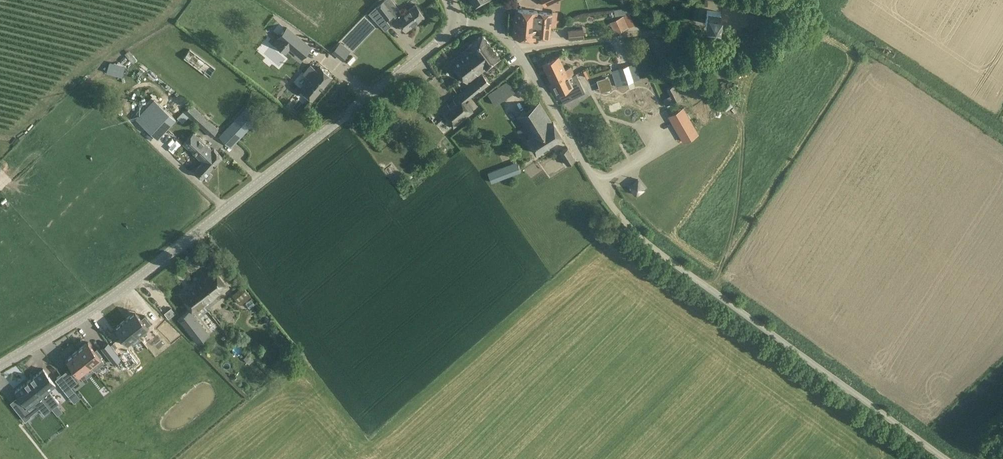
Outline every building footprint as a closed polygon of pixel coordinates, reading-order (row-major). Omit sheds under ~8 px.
[(384,0),(383,0),(376,5),(386,19),(394,14),(384,0)] [(425,17),(416,5),(398,18),(407,30),(425,17)] [(631,13),(630,7),(614,9),(615,15),(631,13)] [(537,24),(551,25),(552,13),(517,9),(516,22),(525,23),(526,20),(531,21),(531,29),(535,30),(537,24)] [(721,11),(708,10),(706,24),(719,25),(721,11)] [(629,27),(624,16),(617,19),(622,30),(629,27)] [(549,39),(551,25),(537,24),(535,30),(531,29),(531,21),(526,20),(525,23),(516,22),(514,37),(535,39),(535,37),(549,39)] [(302,57),(310,47),(287,28),(278,38),(302,57)] [(584,38),(583,28),(567,30),(568,39),(584,38)] [(475,61),(493,47),(483,34),(468,46),(469,47),(452,61),(460,72),(475,61)] [(340,42),(332,51),(337,56),(345,46),(340,42)] [(501,56),(493,47),(475,61),(460,72),(469,82),(501,56)] [(215,68),(190,49),(184,58),(209,77),(215,68)] [(558,56),(542,64),(550,81),(562,75),(564,79),(574,74),(570,66),(565,69),(558,56)] [(125,68),(109,63),(107,72),(122,77),(125,68)] [(640,79),(635,63),(611,71),(616,87),(640,79)] [(318,70),(312,65),(305,74),(311,79),(302,90),(313,99),(332,75),(321,66),(318,70)] [(562,75),(550,81),(556,93),(558,93),(563,103),(581,94),(585,92),(583,90),(576,73),(574,74),(564,79),(562,75)] [(491,82),(484,74),(441,110),(456,127),(475,111),(466,100),(481,88),(482,90),(491,82)] [(515,91),(507,81),(487,94),(495,105),(515,91)] [(681,98),(675,84),(667,88),(673,102),(681,98)] [(176,120),(154,98),(135,118),(158,139),(176,120)] [(617,125),(641,117),(635,98),(611,105),(617,125)] [(553,122),(540,102),(517,116),(524,127),(518,131),(521,136),(527,133),(530,137),(528,139),(536,152),(562,136),(554,121),(553,122)] [(218,129),(191,103),(177,118),(182,123),(189,116),(211,137),(218,129)] [(258,118),(246,106),(218,136),(231,148),(258,118)] [(669,116),(684,142),(698,134),(683,108),(669,116)] [(203,161),(213,150),(194,132),(183,143),(203,161)] [(575,158),(568,147),(559,152),(566,164),(575,158)] [(214,149),(213,150),(203,161),(194,171),(202,178),(209,170),(222,156),(214,149)] [(521,171),(517,161),(487,172),(491,183),(521,171)] [(638,179),(630,186),(636,195),(645,188),(638,179)] [(196,286),(192,289),(196,295),(203,304),(227,285),(215,270),(196,285),(196,286)] [(196,295),(192,289),(182,296),(191,309),(179,319),(198,343),(209,334),(192,313),(194,311),(203,304),(196,295)] [(246,301),(237,290),(232,294),(240,305),(246,301)] [(171,307),(164,313),(168,318),(175,313),(171,307)] [(135,311),(135,312),(132,314),(125,319),(138,335),(148,327),(147,326),(151,323),(145,315),(141,318),(137,314),(136,312),(135,311)] [(138,335),(125,319),(117,326),(115,327),(122,335),(119,337),(125,345),(130,341),(133,345),(141,339),(138,335)] [(165,319),(155,329),(171,344),(182,336),(165,319)] [(88,342),(78,350),(91,365),(90,366),(94,370),(104,362),(101,358),(100,357),(102,355),(97,348),(95,350),(88,342)] [(108,343),(102,348),(114,363),(120,358),(118,355),(108,343)] [(127,349),(118,355),(120,358),(129,369),(137,362),(127,349)] [(91,365),(78,350),(67,359),(79,375),(90,366),(91,365)] [(43,369),(29,380),(52,408),(59,402),(49,389),(56,384),(43,369)] [(68,369),(61,374),(71,386),(78,381),(68,369)] [(71,386),(61,374),(55,379),(68,395),(75,390),(71,386)] [(52,408),(29,380),(15,391),(28,407),(34,401),(44,414),(46,413),(52,408)] [(22,405),(16,410),(25,421),(31,416),(22,405)] [(11,452),(19,443),(4,431),(0,436),(0,442),(11,452)] [(29,450),(23,458),(41,458),(29,450)]
